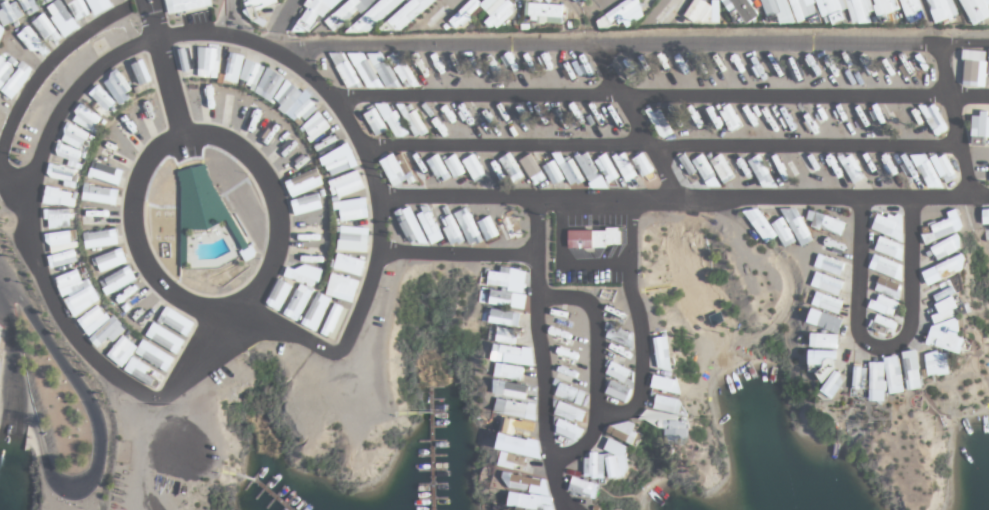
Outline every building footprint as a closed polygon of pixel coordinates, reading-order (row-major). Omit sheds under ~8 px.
[(985,86),(985,51),(962,51),(962,86),(985,86)] [(378,106),(396,140),(407,134),(390,100),(378,106)] [(935,136),(949,130),(934,102),(921,109),(935,136)] [(743,126),(730,105),(719,112),(732,133),(743,126)] [(658,138),(670,135),(662,106),(650,110),(658,138)] [(388,130),(374,108),(363,115),(377,137),(388,130)] [(428,132),(415,110),(404,116),(417,138),(428,132)] [(856,111),(859,124),(864,123),(861,110),(856,111)] [(300,130),(313,143),(331,125),(318,112),(300,130)] [(971,112),(971,140),(988,140),(988,112),(971,112)] [(50,163),(47,176),(64,181),(63,186),(75,189),(84,151),(57,145),(55,155),(68,158),(65,167),(50,163)] [(393,185),(413,174),(400,150),(380,161),(393,185)] [(600,177),(586,152),(576,158),(590,183),(600,177)] [(919,161),(927,191),(943,186),(941,182),(953,179),(946,153),(919,161)] [(463,161),(475,182),(486,176),(474,154),(463,161)] [(483,160),(495,181),(504,175),(492,154),(483,160)] [(513,154),(502,158),(511,182),(522,178),(513,154)] [(597,158),(608,182),(617,178),(607,154),(597,158)] [(614,159),(626,181),(635,176),(623,154),(614,159)] [(719,184),(704,154),(693,160),(708,189),(719,184)] [(735,177),(722,154),(710,161),(724,184),(735,177)] [(324,165),(330,177),(352,167),(346,155),(324,165)] [(426,162),(440,184),(451,177),(437,155),(426,162)] [(454,178),(465,173),(456,155),(445,160),(454,178)] [(534,185),(544,181),(531,155),(521,159),(534,185)] [(700,179),(684,155),(674,161),(690,185),(700,179)] [(896,160),(910,184),(920,178),(906,155),(896,160)] [(776,181),(755,156),(746,164),(767,188),(776,181)] [(583,180),(569,158),(558,165),(572,186),(583,180)] [(87,176),(117,188),(123,172),(94,160),(87,176)] [(563,181),(555,161),(545,165),(553,185),(563,181)] [(187,269),(187,235),(208,232),(227,223),(243,249),(239,252),(241,256),(244,260),(246,261),(253,257),(255,252),(251,245),(248,246),(208,178),(209,177),(207,174),(208,173),(206,169),(207,168),(205,164),(178,172),(177,176),(179,176),(179,181),(181,181),(181,186),(181,265),(182,265),(182,270),(187,269)] [(320,184),(315,169),(285,181),(291,196),(320,184)] [(329,180),(334,198),(363,190),(358,172),(329,180)] [(116,204),(117,189),(84,185),(82,201),(116,204)] [(44,204),(73,204),(73,190),(44,190),(44,204)] [(291,200),(295,215),(322,208),(318,194),(291,200)] [(366,198),(335,202),(338,222),(368,218),(366,198)] [(398,211),(412,247),(425,242),(411,206),(398,211)] [(770,226),(757,206),(745,214),(765,243),(777,235),(785,248),(795,241),(781,218),(770,226)] [(442,239),(428,207),(417,212),(431,244),(442,239)] [(782,214),(804,246),(813,240),(790,207),(782,214)] [(480,241),(469,208),(456,212),(468,245),(480,241)] [(44,228),(71,228),(71,209),(44,209),(44,228)] [(115,225),(115,209),(82,209),(82,225),(115,225)] [(807,219),(841,235),(846,225),(811,209),(807,219)] [(499,216),(510,241),(523,235),(512,210),(499,216)] [(946,213),(948,218),(929,224),(931,232),(922,234),(924,242),(964,230),(957,210),(946,213)] [(463,241),(452,212),(439,217),(450,246),(463,241)] [(903,235),(903,216),(873,216),(873,235),(903,235)] [(478,222),(487,241),(498,236),(488,217),(478,222)] [(367,252),(368,228),(340,227),(339,251),(367,252)] [(77,248),(76,230),(46,234),(47,251),(77,248)] [(84,232),(85,247),(117,245),(116,230),(84,232)] [(621,248),(621,230),(568,231),(568,249),(621,248)] [(963,250),(959,236),(931,245),(935,259),(963,250)] [(905,247),(880,237),(874,250),(900,260),(905,247)] [(126,262),(120,248),(93,260),(99,274),(126,262)] [(51,256),(54,268),(80,261),(76,249),(51,256)] [(359,278),(364,263),(336,254),(332,269),(359,278)] [(840,276),(845,263),(819,254),(814,267),(840,276)] [(922,272),(927,285),(968,268),(963,254),(922,272)] [(901,279),(905,265),(872,256),(869,270),(901,279)] [(284,277),(316,289),(321,276),(289,263),(284,277)] [(99,282),(107,296),(136,279),(128,266),(99,282)] [(490,270),(490,286),(510,286),(510,268),(496,268),(496,270),(490,270)] [(74,316),(100,300),(86,278),(81,281),(74,269),(55,281),(66,299),(64,300),(74,316)] [(843,282),(815,272),(810,286),(839,295),(843,282)] [(351,303),(358,283),(332,275),(326,295),(351,303)] [(901,286),(880,277),(874,290),(896,299),(901,286)] [(931,289),(941,313),(933,316),(936,324),(963,314),(955,294),(964,291),(959,278),(931,289)] [(292,287),(279,280),(266,305),(279,312),(292,287)] [(297,321),(312,293),(300,286),(285,315),(297,321)] [(491,306),(524,306),(524,292),(491,292),(491,306)] [(812,305),(839,314),(843,301),(816,293),(812,305)] [(314,331),(331,301),(318,294),(302,324),(314,331)] [(868,307),(893,318),(898,305),(874,294),(868,307)] [(322,335),(336,340),(346,310),(333,305),(322,335)] [(84,329),(102,315),(96,307),(78,321),(84,329)] [(158,321),(187,337),(194,324),(165,308),(158,321)] [(551,323),(578,331),(582,318),(554,310),(551,323)] [(838,334),(842,321),(817,311),(812,324),(838,334)] [(893,339),(900,326),(877,314),(870,327),(893,339)] [(91,338),(99,346),(107,337),(112,342),(123,331),(110,319),(91,338)] [(145,337),(176,355),(184,343),(153,325),(145,337)] [(630,346),(633,332),(607,328),(605,342),(630,346)] [(519,341),(518,329),(496,330),(497,343),(519,341)] [(551,342),(575,348),(578,335),(555,329),(551,342)] [(930,345),(960,355),(965,340),(935,329),(930,345)] [(810,347),(837,348),(838,334),(811,334),(810,347)] [(107,356),(120,366),(135,348),(123,337),(107,356)] [(655,337),(656,370),(670,370),(669,337),(655,337)] [(135,354),(166,373),(173,361),(143,342),(135,354)] [(523,350),(494,343),(491,358),(520,365),(523,350)] [(923,386),(916,350),(901,353),(908,389),(923,386)] [(835,351),(809,351),(809,365),(835,365),(835,351)] [(927,353),(927,374),(949,374),(949,353),(927,353)] [(124,371),(155,390),(162,378),(132,359),(124,371)] [(887,398),(887,393),(902,393),(902,359),(869,359),(870,398),(887,398)] [(605,373),(626,384),(632,372),(610,362),(605,373)] [(522,381),(524,368),(497,363),(495,376),(522,381)] [(865,367),(853,367),(853,396),(865,396),(865,367)] [(831,399),(845,378),(834,371),(820,391),(831,399)] [(651,388),(678,393),(680,381),(653,376),(651,388)] [(633,391),(611,381),(605,393),(627,403),(633,391)] [(554,395),(582,406),(586,393),(559,383),(554,395)] [(527,397),(527,384),(498,384),(498,397),(527,397)] [(654,409),(681,413),(683,400),(656,395),(654,409)] [(529,405),(497,398),(494,411),(525,419),(529,405)] [(554,413),(581,424),(586,413),(558,401),(554,413)] [(689,421),(679,420),(680,414),(643,412),(642,424),(666,426),(665,441),(688,442),(689,421)] [(501,431),(529,439),(533,425),(504,417),(501,431)] [(639,435),(632,431),(633,428),(614,419),(607,432),(633,446),(639,435)] [(579,442),(583,430),(558,420),(553,432),(579,442)] [(608,477),(627,477),(626,443),(606,443),(607,454),(608,477)] [(497,465),(526,473),(530,461),(501,452),(497,465)] [(604,478),(604,454),(585,454),(585,478),(604,478)] [(502,490),(537,490),(537,477),(502,477),(502,490)] [(599,484),(572,478),(569,494),(596,500),(599,484)] [(552,496),(513,497),(513,509),(552,509),(552,496)]
